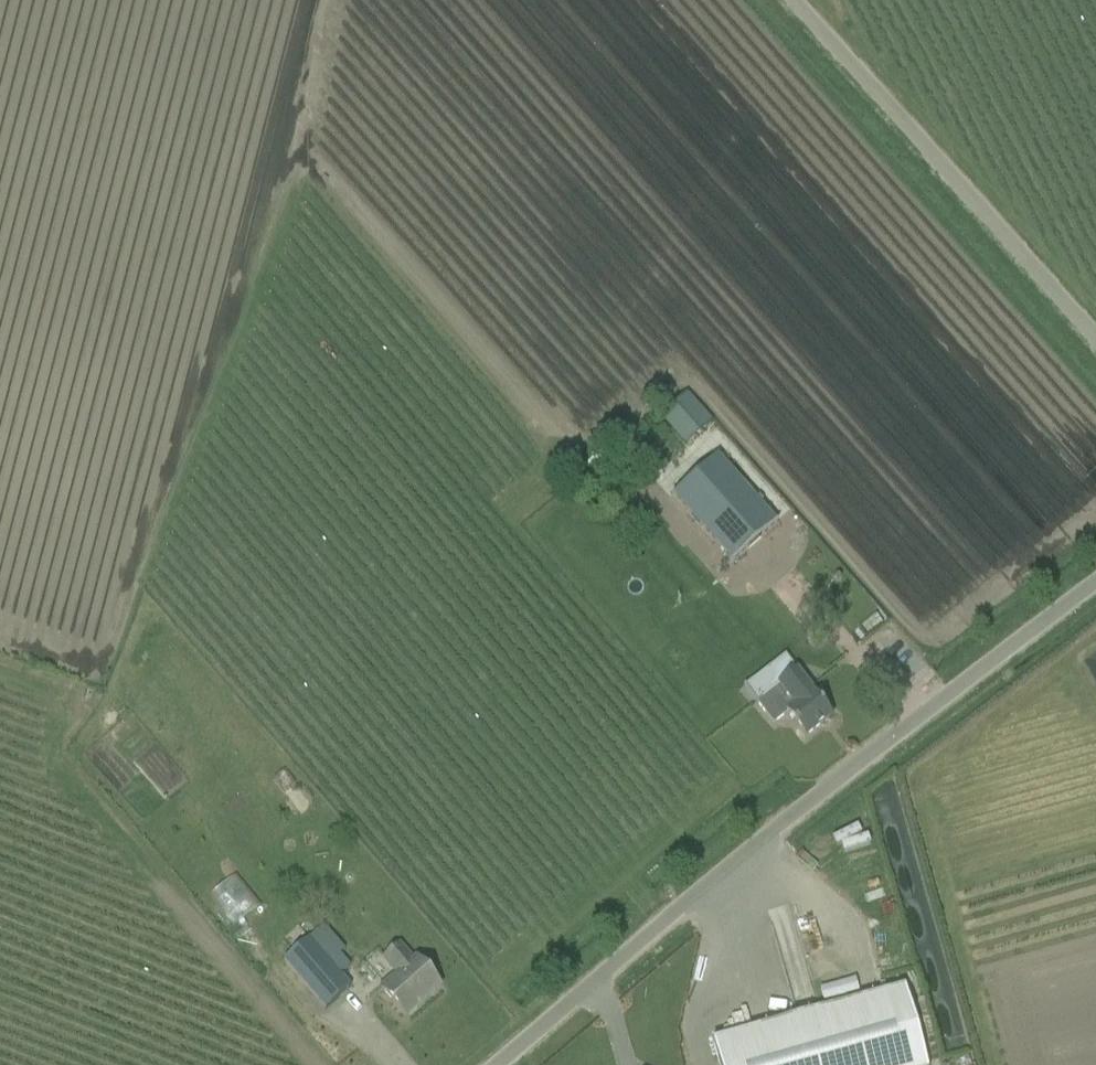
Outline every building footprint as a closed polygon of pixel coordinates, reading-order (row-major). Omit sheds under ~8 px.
[(716,458),(672,498),(730,564),(775,524),(716,458)] [(831,719),(795,673),(779,686),(794,706),(785,713),(805,739),(831,719)] [(326,1010),(351,989),(340,976),(350,967),(339,954),(330,963),(309,939),(284,961),(326,1010)] [(405,1018),(439,988),(400,943),(381,960),(394,977),(380,989),(405,1018)] [(855,981),(820,991),(823,1004),(859,994),(855,981)] [(904,988),(713,1042),(719,1064),(925,1064),(904,988)]
